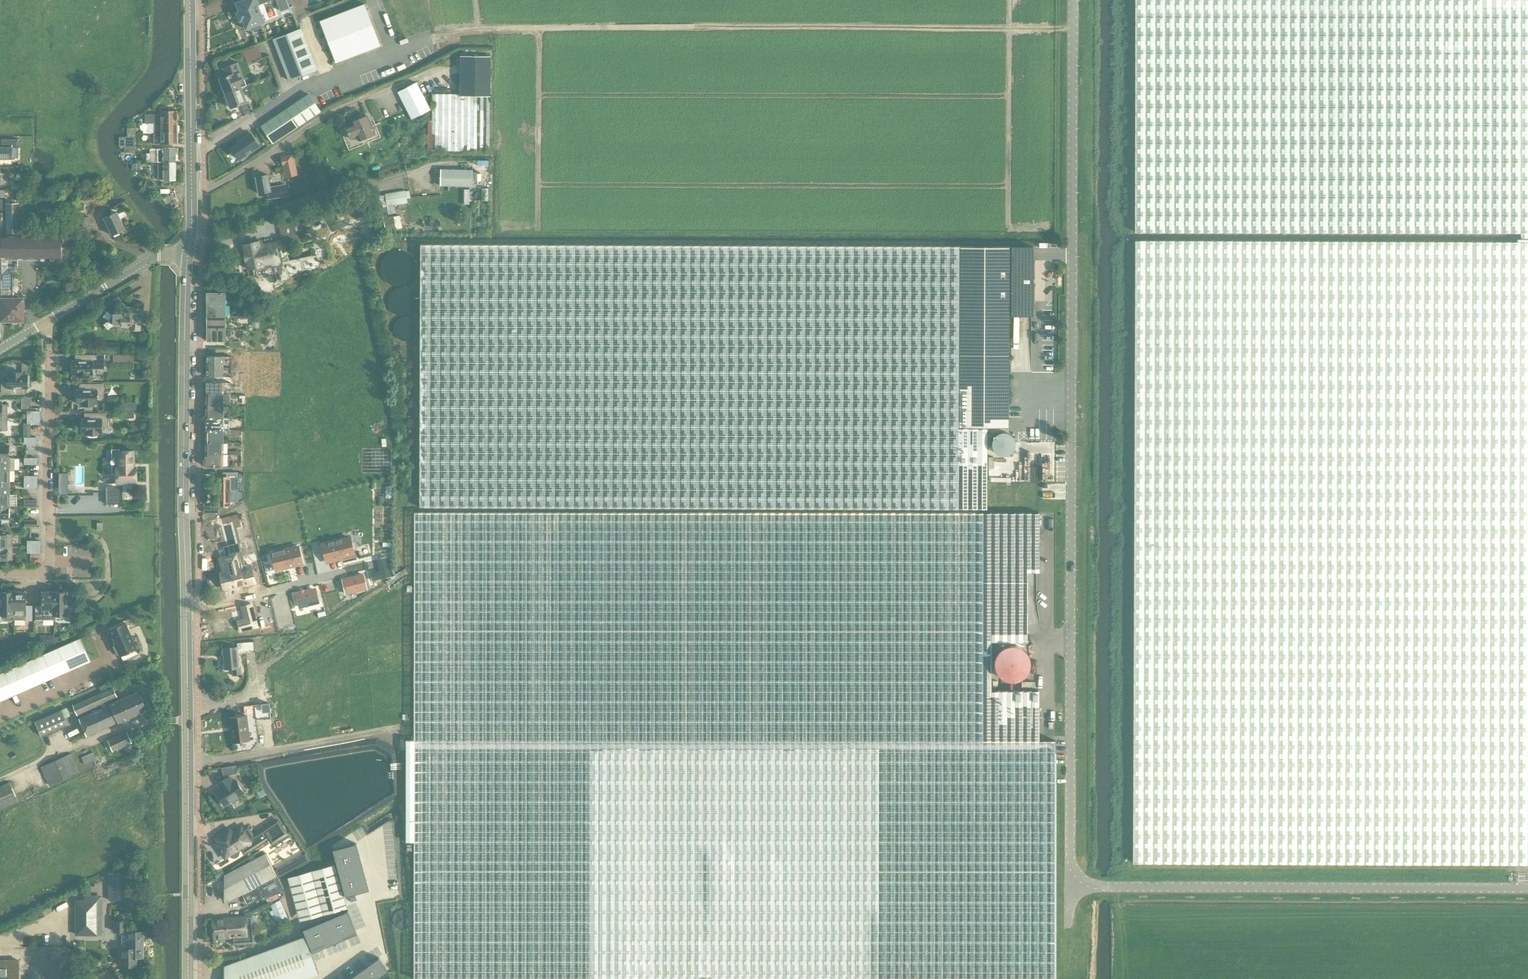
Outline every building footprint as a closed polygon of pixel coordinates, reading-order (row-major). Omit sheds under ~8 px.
[(251,31),(262,27),(261,23),(265,22),(264,18),(259,5),(273,0),(257,0),(256,0),(243,0),(236,3),(239,12),(237,13),(240,21),(242,20),(246,29),(250,28),(251,31)] [(280,11),(293,7),(293,6),(290,0),(276,0),(280,11)] [(1527,232),(1527,0),(1137,0),(1136,232),(1527,232)] [(365,4),(320,21),(336,62),(380,45),(365,4)] [(302,28),(273,39),(289,80),(318,70),(302,28)] [(247,50),(243,52),(247,63),(251,61),(247,50)] [(460,95),(491,96),(491,56),(460,56),(460,95)] [(219,79),(225,93),(246,85),(238,62),(223,68),(226,76),(219,79)] [(424,98),(416,83),(401,90),(398,92),(412,119),(430,110),(424,98)] [(246,85),(225,93),(231,108),(241,104),(246,102),(242,91),(248,89),(246,85)] [(261,125),(264,131),(272,143),(320,111),(308,93),(261,125)] [(489,151),(491,96),(460,95),(437,95),(433,95),(433,108),(432,150),(489,151)] [(246,102),(241,104),(245,114),(250,112),(246,102)] [(154,123),(177,122),(177,111),(161,111),(161,114),(146,114),(146,123),(154,123)] [(345,126),(350,138),(357,135),(359,140),(375,133),(367,115),(351,121),(352,123),(345,126)] [(154,123),(154,133),(177,133),(177,122),(154,123)] [(136,128),(127,128),(127,136),(136,136),(136,128)] [(177,133),(154,133),(153,144),(155,144),(177,144),(177,133)] [(241,141),(231,148),(238,160),(258,146),(250,133),(239,139),(241,141)] [(127,136),(125,136),(125,137),(125,145),(125,146),(135,146),(135,145),(136,136),(127,136)] [(13,159),(13,158),(18,158),(18,139),(1,139),(1,147),(0,147),(0,159),(13,159)] [(157,163),(175,163),(175,148),(163,149),(157,149),(157,150),(150,150),(150,163),(157,163)] [(293,153),(281,156),(285,178),(298,175),(293,153)] [(175,163),(157,163),(158,180),(163,179),(163,180),(165,180),(165,182),(170,182),(170,180),(175,180),(175,163)] [(472,169),(441,168),(440,186),(472,187),(472,184),(477,184),(477,172),(472,172),(472,169)] [(267,191),(268,197),(268,200),(288,196),(286,184),(270,186),(268,175),(255,177),(258,193),(267,191)] [(385,195),(374,197),(377,214),(388,213),(388,214),(395,213),(394,205),(400,204),(407,203),(405,190),(385,194),(385,195)] [(6,233),(18,232),(18,203),(5,203),(6,233)] [(116,212),(115,212),(104,218),(112,235),(124,229),(116,212)] [(382,216),(386,232),(402,228),(399,215),(394,217),(394,215),(387,217),(387,215),(382,216)] [(78,230),(90,230),(90,217),(78,217),(78,230)] [(281,238),(307,233),(304,221),(279,226),(281,238)] [(65,235),(65,245),(73,245),(73,235),(65,235)] [(1,255),(49,256),(61,256),(61,236),(1,236),(1,247),(1,255)] [(1136,240),(1134,863),(1527,864),(1527,241),(1458,241),(1360,240),(1259,240),(1166,240),(1136,240)] [(263,264),(280,261),(276,242),(259,246),(258,241),(242,244),(247,268),(263,265),(263,264)] [(987,428),(960,428),(960,247),(420,245),(419,506),(987,508),(987,428)] [(1009,316),(1009,248),(960,247),(960,428),(987,428),(1008,428),(1009,316)] [(1033,248),(1009,248),(1009,316),(1033,316),(1033,248)] [(12,273),(1,273),(1,289),(12,289),(12,273)] [(12,289),(1,289),(1,295),(2,295),(2,300),(2,301),(2,310),(2,318),(2,320),(11,320),(18,320),(22,320),(22,300),(12,300),(12,289)] [(115,292),(104,299),(110,307),(121,300),(115,292)] [(207,304),(225,304),(225,292),(207,292),(207,304)] [(225,316),(225,304),(207,304),(207,317),(225,316)] [(143,317),(143,308),(133,308),(133,307),(125,307),(125,312),(123,312),(123,314),(113,313),(113,324),(121,324),(121,326),(130,326),(130,329),(140,329),(140,321),(142,321),(142,317),(143,317)] [(225,328),(225,316),(207,317),(207,328),(225,328)] [(225,328),(207,328),(208,340),(226,340),(225,328)] [(73,374),(79,374),(79,376),(89,376),(89,374),(93,374),(93,368),(99,368),(99,355),(76,355),(76,361),(73,361),(73,367),(71,367),(71,373),(73,373),(73,374)] [(223,376),(223,366),(223,356),(207,355),(206,375),(223,376)] [(2,380),(2,394),(25,394),(25,387),(28,387),(28,382),(29,382),(29,375),(22,376),(22,372),(11,372),(11,375),(8,375),(8,380),(2,380)] [(206,393),(224,394),(224,381),(206,381),(206,393)] [(78,403),(84,403),(84,405),(94,405),(94,403),(98,403),(98,397),(104,397),(104,384),(81,384),(81,390),(78,390),(78,396),(76,396),(76,402),(78,402),(78,403)] [(206,393),(206,405),(224,406),(230,406),(230,394),(224,394),(206,393)] [(224,406),(206,405),(206,417),(224,417),(224,406)] [(88,432),(88,435),(98,435),(98,432),(102,432),(102,426),(108,426),(108,413),(85,413),(85,419),(82,419),(82,425),(80,425),(80,431),(82,431),(82,432),(88,432)] [(223,429),(224,417),(206,417),(205,429),(223,429)] [(223,442),(223,429),(205,429),(205,441),(223,442)] [(223,453),(223,442),(205,441),(205,453),(223,453)] [(15,458),(15,457),(9,457),(9,445),(0,446),(0,458),(15,458)] [(116,468),(116,473),(116,483),(136,482),(136,467),(134,467),(134,451),(119,451),(120,468),(116,468)] [(223,466),(223,453),(205,453),(205,466),(223,466)] [(0,458),(0,470),(15,470),(15,458),(0,458)] [(0,470),(0,482),(9,482),(9,470),(15,470),(0,470)] [(218,489),(218,490),(238,491),(238,472),(223,472),(223,475),(218,475),(218,483),(216,484),(216,487),(218,489)] [(0,482),(0,494),(9,494),(9,482),(0,482)] [(238,491),(218,490),(218,491),(216,493),(216,496),(218,498),(218,506),(218,510),(224,510),(224,506),(229,506),(230,501),(238,501),(238,491)] [(0,494),(0,506),(9,506),(9,494),(0,494)] [(0,506),(0,520),(2,520),(2,518),(9,518),(9,506),(0,506)] [(406,740),(406,754),(407,841),(414,841),(414,978),(432,978),(553,978),(1055,978),(1056,740),(1039,740),(1039,691),(991,690),(991,642),(1027,642),(1027,572),(1039,572),(1039,513),(982,513),(419,512),(414,512),(414,526),(414,555),(414,562),(414,570),(414,576),(414,720),(414,740),(406,740)] [(12,547),(12,534),(5,534),(5,533),(0,533),(0,547),(12,547)] [(350,537),(322,544),(326,560),(354,553),(350,537)] [(298,546),(271,553),(276,570),(289,567),(288,566),(294,564),(295,565),(303,563),(298,546)] [(12,547),(0,547),(0,559),(12,559),(12,547)] [(228,556),(217,559),(225,588),(242,584),(243,585),(255,582),(250,565),(244,566),(240,551),(227,554),(228,556)] [(382,571),(371,573),(372,580),(391,576),(386,557),(380,559),(382,571)] [(363,574),(343,579),(346,593),(367,588),(363,574)] [(13,592),(13,615),(13,619),(26,619),(26,620),(32,620),(32,606),(26,606),(26,592),(21,592),(21,590),(13,590),(13,592)] [(55,615),(55,592),(55,590),(47,590),(47,592),(42,592),(42,606),(36,606),(36,620),(43,620),(43,619),(55,619),(55,615)] [(316,590),(296,595),(299,605),(318,600),(318,602),(319,602),(316,590)] [(13,592),(1,592),(1,606),(0,605),(0,620),(1,620),(1,615),(13,615),(13,592)] [(55,592),(55,615),(67,615),(67,620),(73,620),(73,605),(67,605),(67,592),(55,592)] [(251,604),(242,606),(245,620),(242,620),(244,629),(257,626),(251,604)] [(129,630),(126,623),(109,630),(120,655),(128,652),(129,653),(131,652),(131,651),(135,649),(127,631),(129,630)] [(0,673),(0,701),(91,661),(81,638),(0,673)] [(254,641),(237,643),(237,646),(222,647),(224,668),(231,668),(232,675),(241,674),(241,666),(239,666),(238,652),(255,651),(254,641)] [(138,691),(134,693),(110,704),(109,701),(117,697),(113,687),(73,705),(77,715),(104,703),(105,707),(79,718),(87,736),(118,722),(119,723),(121,722),(125,723),(128,721),(130,718),(147,710),(138,691)] [(41,736),(68,725),(61,710),(35,721),(41,736)] [(250,740),(247,715),(228,717),(231,743),(250,740)] [(113,751),(131,743),(126,732),(108,740),(113,751)] [(93,752),(82,757),(85,764),(96,759),(93,752)] [(41,767),(49,785),(79,771),(71,753),(41,767)] [(236,765),(222,767),(223,776),(238,773),(236,765)] [(221,789),(216,792),(225,806),(231,801),(233,803),(239,799),(238,797),(244,793),(235,780),(233,781),(230,776),(218,784),(221,789)] [(18,801),(9,783),(0,787),(0,809),(18,801)] [(230,826),(213,837),(216,841),(214,843),(224,860),(240,850),(243,854),(268,839),(271,845),(288,834),(278,818),(254,834),(248,824),(244,827),(242,824),(232,830),(230,826)] [(356,845),(333,851),(336,863),(359,858),(356,845)] [(230,899),(242,893),(248,905),(261,898),(262,900),(284,889),(265,853),(225,875),(224,899),(230,899)] [(362,869),(359,858),(336,863),(339,875),(362,869)] [(308,872),(288,877),(299,921),(344,909),(346,908),(334,865),(332,865),(308,872)] [(362,869),(339,875),(342,887),(365,881),(362,869)] [(109,900),(126,899),(125,872),(108,873),(109,900)] [(365,881),(342,887),(345,898),(368,892),(365,881)] [(85,901),(77,901),(77,934),(100,934),(100,896),(85,896),(85,901)] [(288,918),(280,900),(270,905),(272,911),(270,911),(273,919),(276,918),(278,923),(288,918)] [(346,911),(335,915),(344,937),(355,932),(346,911)] [(335,915),(323,920),(333,942),(344,937),(335,915)] [(245,916),(212,919),(214,938),(231,936),(232,943),(253,941),(253,934),(247,935),(245,916)] [(323,920),(312,925),(322,947),(333,942),(323,920)] [(114,931),(126,931),(126,921),(114,921),(114,931)] [(312,925),(302,929),(310,951),(322,947),(312,925)] [(136,966),(137,957),(143,957),(143,931),(128,931),(128,948),(122,948),(122,966),(136,966)] [(304,938),(304,936),(223,966),(223,978),(302,978),(317,973),(304,938)] [(377,956),(366,964),(376,976),(386,969),(377,956)] [(18,960),(0,960),(0,978),(18,978),(18,960)] [(61,960),(62,978),(70,978),(69,960),(61,960)] [(355,973),(359,978),(372,978),(376,976),(366,964),(355,973)]
